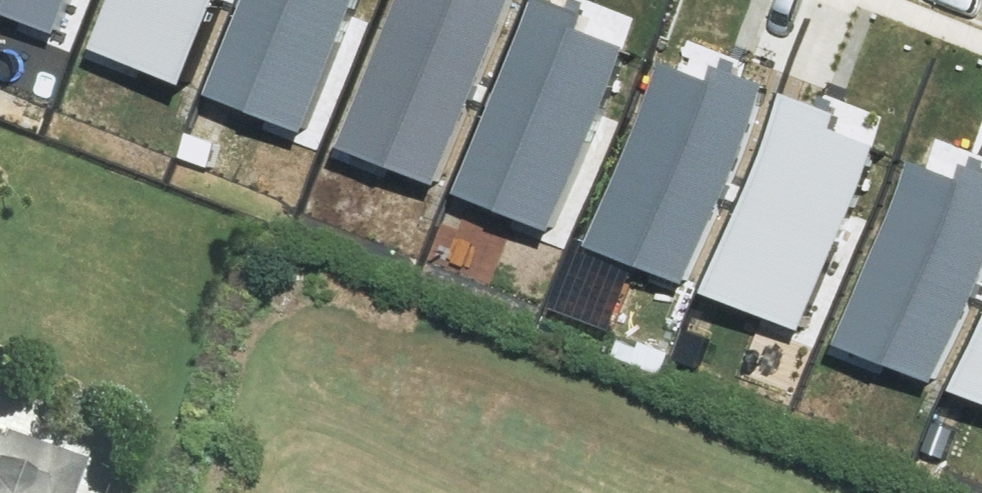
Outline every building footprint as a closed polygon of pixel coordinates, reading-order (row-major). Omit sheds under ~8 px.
[(68,24),(77,0),(4,0),(68,24)] [(181,86),(215,0),(95,0),(77,47),(181,86)] [(206,82),(310,122),(357,0),(238,0),(206,82)] [(451,175),(518,0),(398,0),(346,135),(451,175)] [(460,186),(564,225),(633,45),(585,27),(592,8),(571,0),(531,0),(460,186)] [(588,235),(692,275),(769,76),(712,54),(705,73),(657,55),(588,235)] [(790,89),(713,288),(818,328),(887,148),(839,129),(846,111),(790,89)] [(948,376),(981,288),(981,161),(969,156),(961,174),(913,156),(844,336),(948,376)] [(958,378),(981,388),(981,315),(958,378)] [(0,439),(0,492),(73,492),(81,469),(0,439)]
